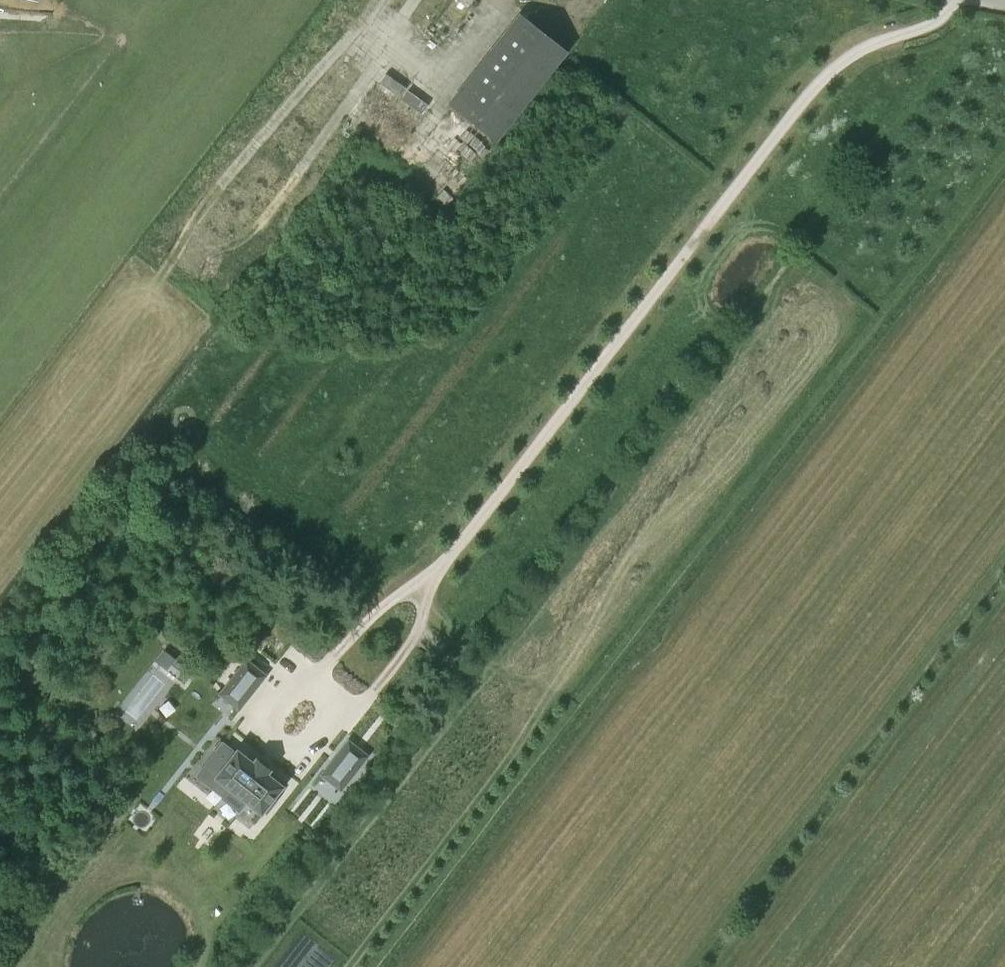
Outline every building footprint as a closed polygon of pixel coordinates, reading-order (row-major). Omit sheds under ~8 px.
[(566,52),(526,20),(456,108),(496,140),(566,52)] [(219,694),(239,710),(266,675),(246,659),(219,694)] [(368,755),(348,740),(321,774),(340,790),(368,755)] [(229,788),(222,798),(239,811),(246,802),(261,814),(263,811),(266,813),(276,801),(273,798),(283,786),(280,783),(283,780),(272,772),(270,775),(267,773),(270,769),(255,757),(252,761),(237,749),(235,751),(222,742),(204,765),(216,775),(214,777),(229,788)]
